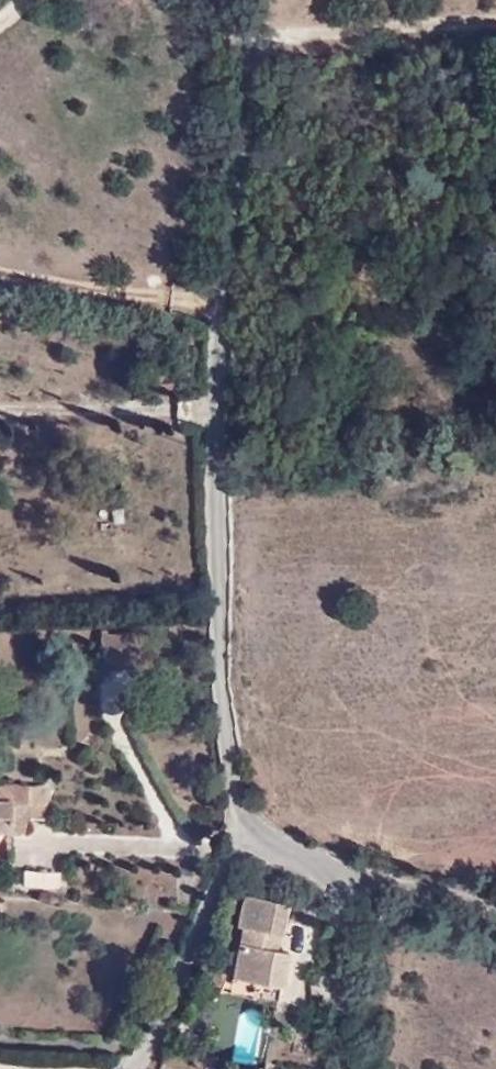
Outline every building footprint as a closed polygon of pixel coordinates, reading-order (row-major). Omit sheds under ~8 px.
[(127,665),(125,628),(85,630),(88,669),(127,665)] [(24,784),(0,782),(0,830),(18,830),(23,830),(23,816),(24,784)] [(46,785),(24,784),(23,816),(44,816),(46,785)] [(21,890),(58,890),(58,872),(21,872),(21,890)] [(286,981),(292,945),(284,943),(287,924),(290,892),(244,884),(239,916),(243,918),(234,970),(286,981)] [(284,943),(292,945),(295,925),(287,924),(284,943)]
